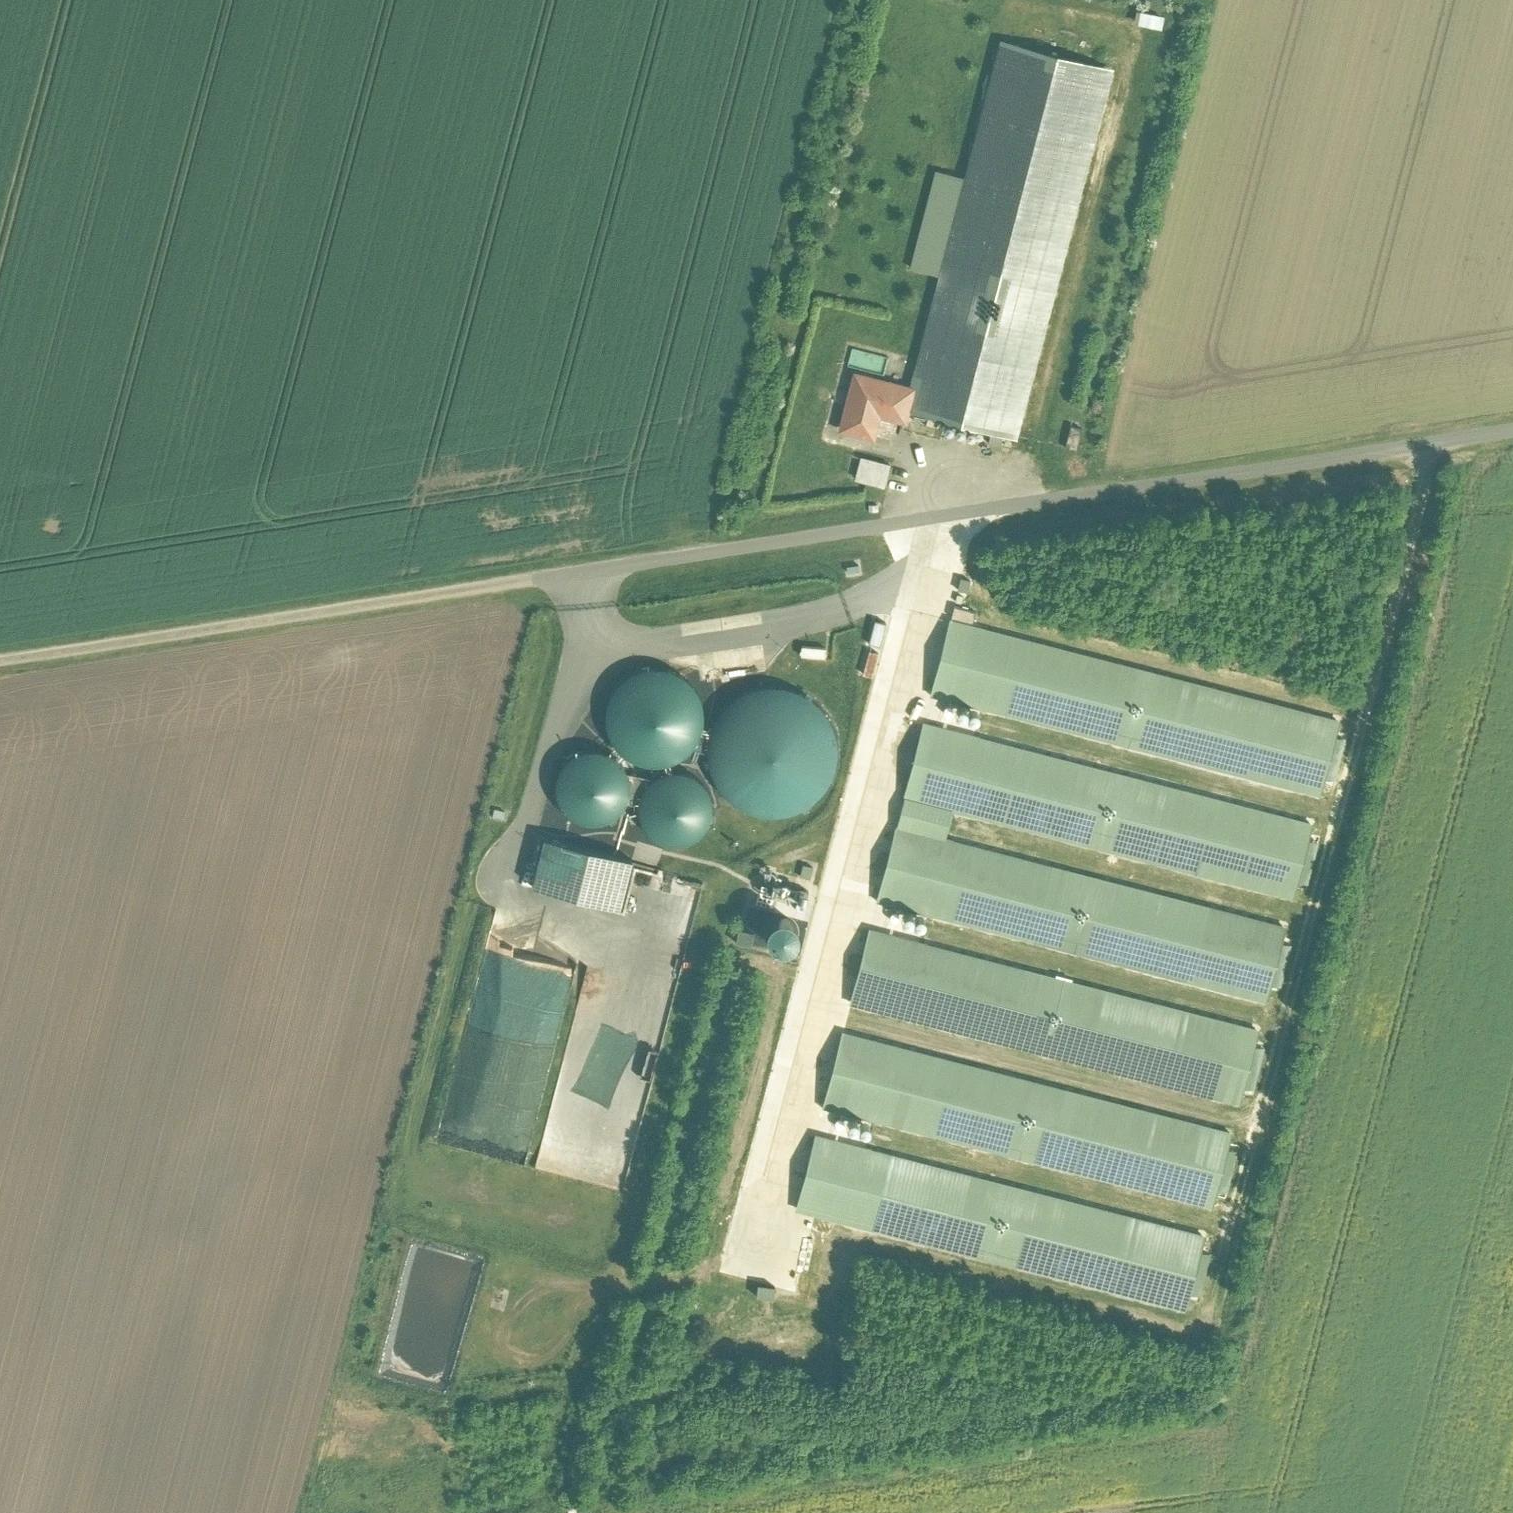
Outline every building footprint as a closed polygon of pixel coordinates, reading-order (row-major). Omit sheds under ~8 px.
[(1121,71),(999,40),(963,178),(935,170),(908,272),(939,280),(911,389),(920,391),(913,419),(1023,448),(1121,71)] [(911,389),(854,375),(839,437),(878,446),(883,424),(910,430),(913,419),(920,391),(911,389)] [(1062,444),(1077,448),(1083,428),(1068,424),(1062,444)] [(850,478),(883,485),(888,462),(855,455),(850,478)] [(1337,716),(948,615),(927,693),(1317,794),(1337,716)] [(879,643),(884,623),(871,620),(866,640),(879,643)] [(865,649),(858,671),(871,675),(878,653),(865,649)] [(606,693),(602,709),(603,725),(608,740),(619,752),(632,761),(648,765),(663,763),(679,757),(692,745),(700,730),(702,713),(699,696),(690,681),(676,670),(660,665),(643,665),(628,670),(615,680),(606,693)] [(711,720),(705,740),(705,761),(712,781),(725,798),(743,809),(763,815),(786,813),(807,805),(823,789),(834,770),(837,747),(832,725),(821,706),(804,692),(783,684),(760,684),(740,690),(723,703),(711,720)] [(1312,821),(922,720),(902,798),(1292,899),(1312,821)] [(554,781),(554,793),(558,805),(566,815),(576,821),(588,824),(601,823),(613,818),(622,810),(628,798),(630,785),(628,773),(621,762),(611,753),(599,749),(586,748),(575,752),(565,759),(557,769),(554,781)] [(635,801),(635,814),(640,825),(647,835),(658,842),(670,845),(682,844),(694,839),(704,830),(710,819),(712,806),(709,793),(703,782),(693,774),(681,769),(668,769),(656,772),(646,780),(639,790),(635,801)] [(1286,924),(896,823),(876,901),(1266,1002),(1286,924)] [(631,858),(541,836),(530,884),(619,906),(631,858)] [(744,930),(734,927),(731,938),(792,954),(800,924),(749,911),(744,930)] [(1256,1026),(866,925),(846,1003),(1235,1104),(1256,1026)] [(1230,1131),(841,1030),(820,1108),(1210,1209),(1230,1131)] [(518,1155),(528,1120),(466,1103),(462,1118),(470,1120),(464,1140),(518,1155)] [(1204,1234),(815,1133),(794,1211),(1184,1312),(1204,1234)] [(786,1245),(781,1260),(791,1263),(796,1249),(786,1245)]
